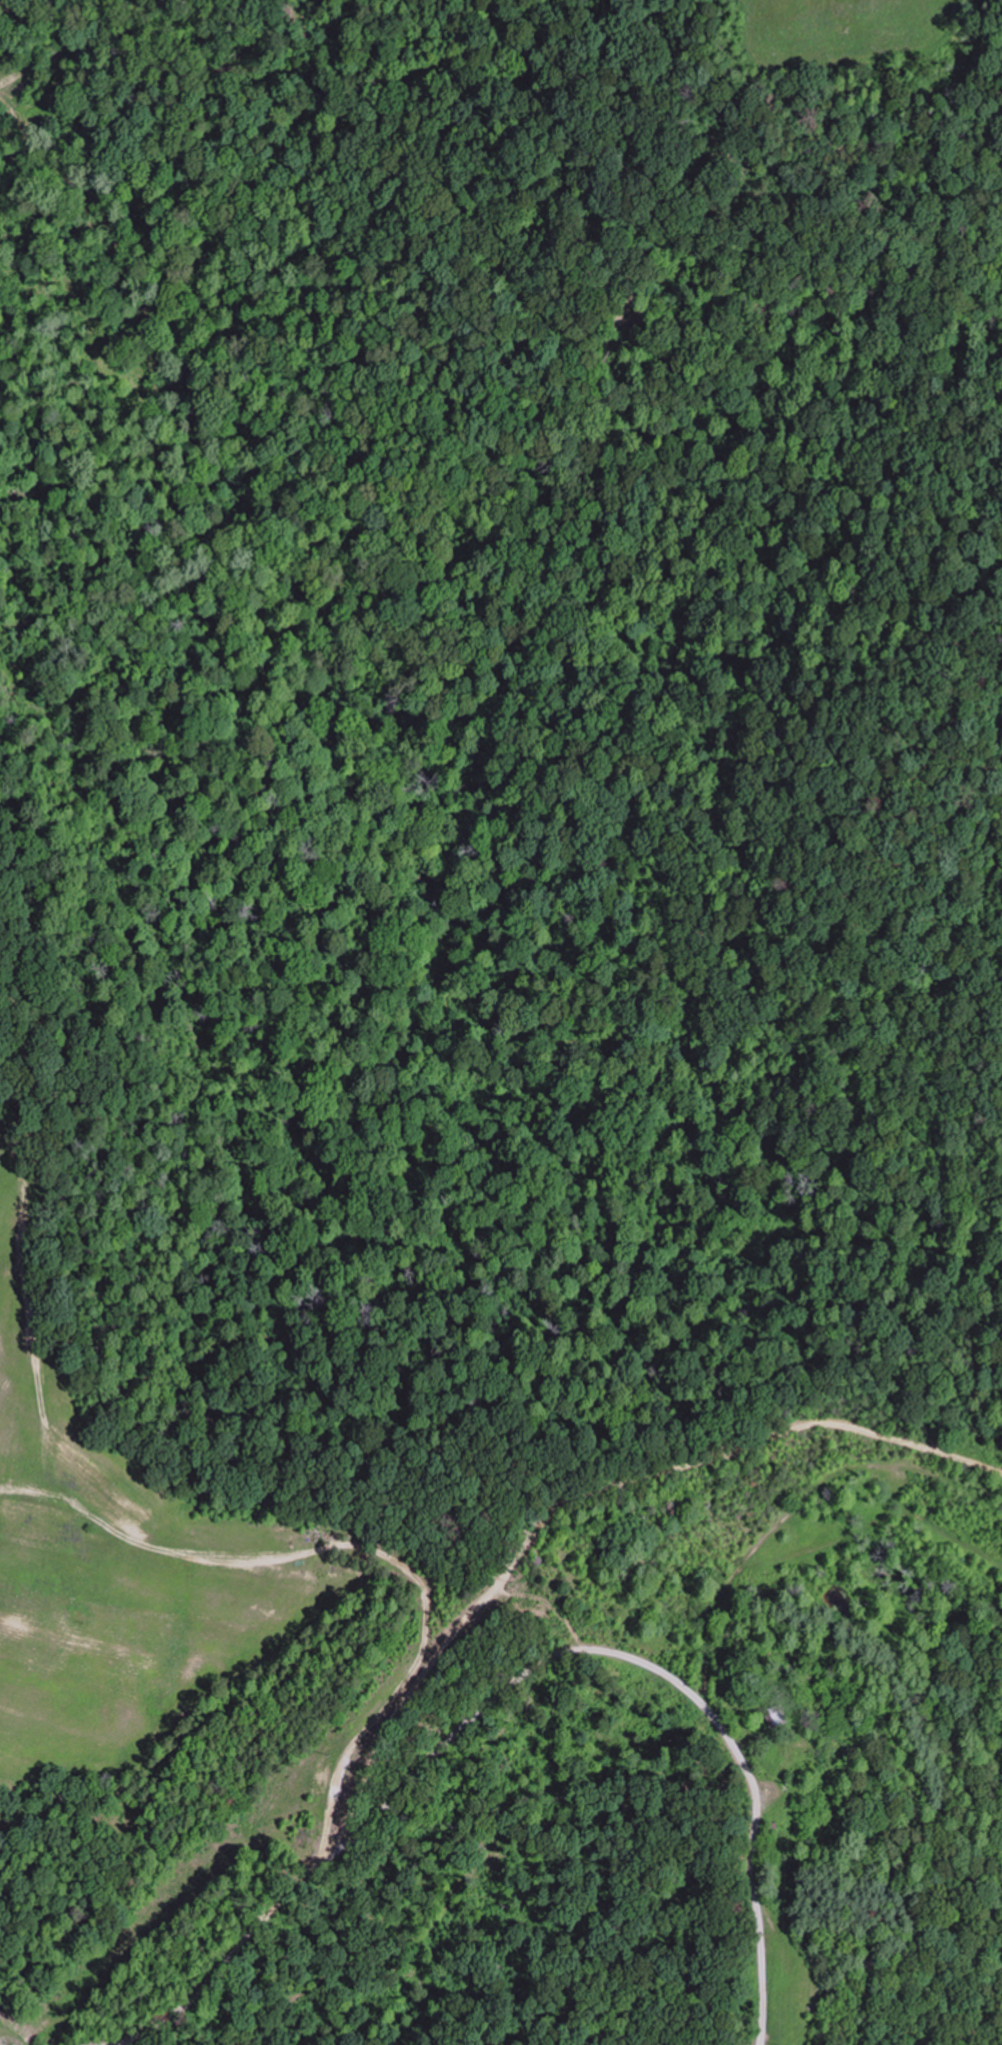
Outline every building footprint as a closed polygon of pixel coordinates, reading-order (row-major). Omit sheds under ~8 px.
[(772,1729),(789,1721),(780,1702),(763,1711),(772,1729)]
